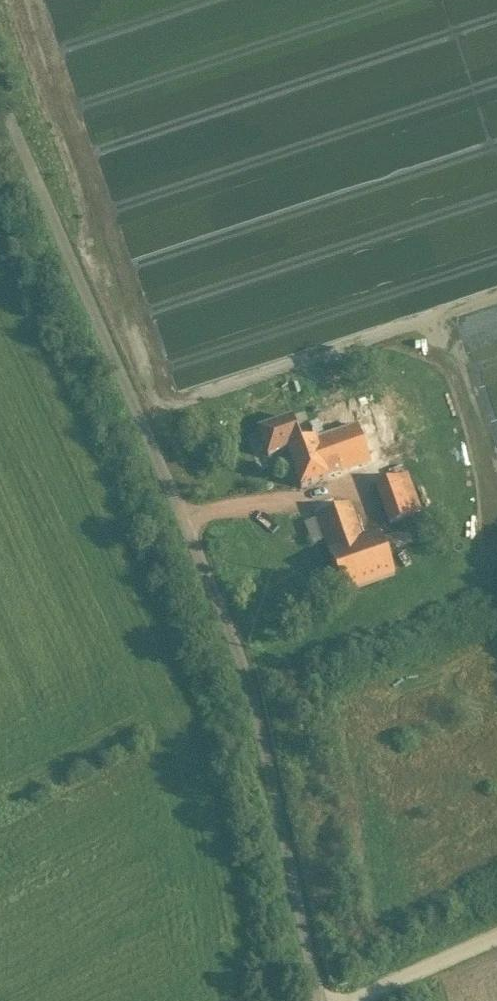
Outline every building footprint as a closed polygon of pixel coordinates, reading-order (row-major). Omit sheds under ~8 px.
[(367,406),(309,427),(309,429),(314,442),(328,480),(371,465),(361,438),(377,433),(367,406)] [(496,447),(496,409),(487,409),(496,447)] [(296,433),(292,421),(258,433),(267,460),(287,453),(300,490),(328,481),(328,480),(314,442),(309,429),(296,433)] [(395,480),(375,487),(390,527),(410,520),(395,480)] [(318,513),(338,507),(335,498),(315,504),(318,513)] [(362,543),(349,507),(316,518),(330,554),(329,555),(343,595),(394,577),(380,537),(362,543)]
